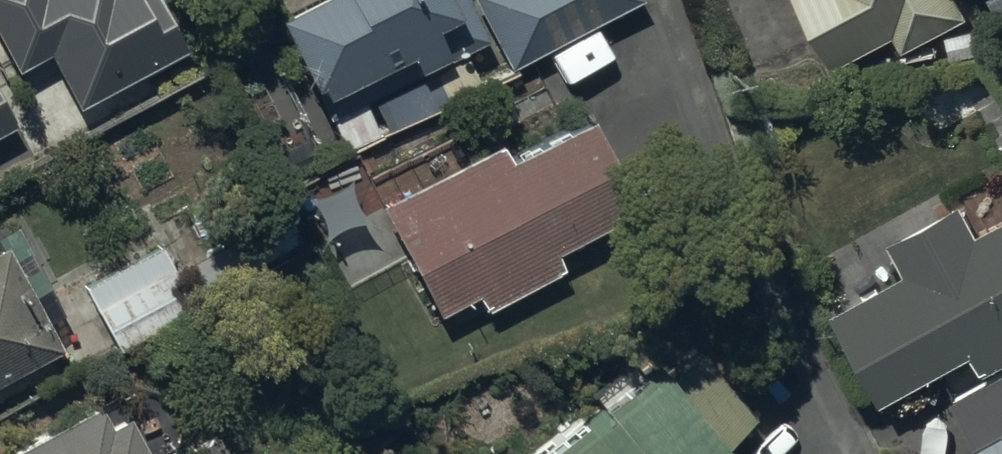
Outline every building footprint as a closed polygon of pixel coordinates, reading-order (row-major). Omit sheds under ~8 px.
[(135,0),(0,0),(0,28),(19,65),(52,48),(80,104),(186,50),(160,0),(146,0),(138,4),(135,0)] [(448,0),(281,0),(269,6),(306,83),(390,43),(397,58),(461,27),(448,0)] [(507,55),(603,0),(475,0),(507,55)] [(828,58),(891,27),(899,42),(966,8),(961,0),(799,0),(828,58)] [(10,127),(0,108),(0,132),(10,127)] [(621,200),(576,116),(496,158),(485,138),(372,198),(427,302),(470,279),(479,295),(550,258),(542,242),(621,200)] [(829,301),(877,388),(966,339),(979,363),(1001,350),(1001,206),(974,222),(956,189),(885,228),(902,260),(829,301)] [(153,243),(81,283),(111,336),(183,297),(153,243)] [(0,261),(0,365),(43,342),(0,261)] [(653,358),(532,453),(726,453),(728,453),(653,358)] [(949,391),(983,453),(1001,453),(1001,362),(949,391)] [(85,400),(0,449),(0,453),(138,453),(116,417),(100,426),(85,400)]
